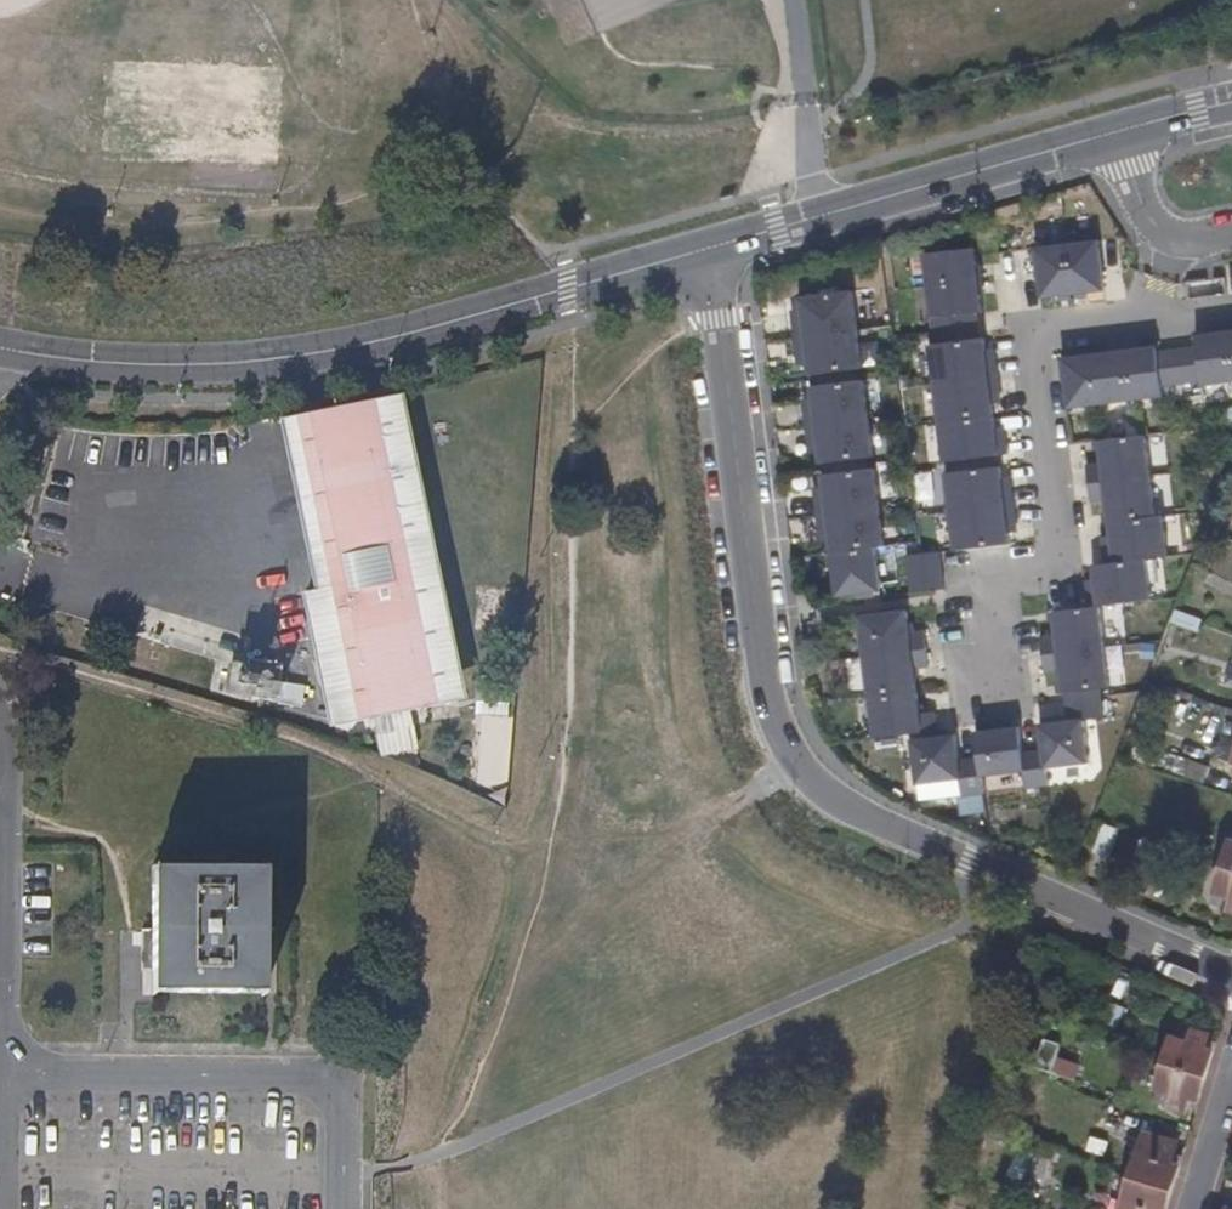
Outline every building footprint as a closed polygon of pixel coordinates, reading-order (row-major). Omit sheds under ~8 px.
[(602,16),(704,0),(595,0),(602,16)] [(1099,234),(1066,238),(1072,288),(1104,284),(1099,234)] [(1066,238),(1036,241),(1041,291),(1072,288),(1066,238)] [(974,247),(924,253),(928,286),(978,279),(974,247)] [(1223,274),(1184,279),(1187,297),(1226,291),(1223,274)] [(978,279),(928,286),(932,317),(974,312),(982,312),(978,279)] [(853,290),(800,296),(802,316),(793,318),(795,337),(858,328),(853,290)] [(974,312),(932,317),(933,330),(938,329),(939,336),(977,332),(974,312)] [(858,328),(795,337),(797,354),(807,353),(809,374),(814,373),(858,368),(863,367),(858,328)] [(1196,346),(1201,376),(1201,383),(1231,378),(1231,371),(1225,328),(1210,330),(1194,332),(1196,346)] [(938,329),(933,330),(936,344),(978,338),(977,332),(939,336),(938,329)] [(936,344),(930,344),(935,383),(999,375),(997,356),(988,358),(985,337),(978,338),(936,344)] [(1155,345),(1123,349),(1131,399),(1134,399),(1163,395),(1161,382),(1156,352),(1155,345)] [(1196,346),(1176,349),(1181,379),(1201,376),(1196,346)] [(1123,349),(1095,354),(1097,374),(1100,403),(1131,399),(1123,349)] [(1176,349),(1156,352),(1161,382),(1181,379),(1176,349)] [(1100,403),(1097,374),(1095,354),(1063,357),(1069,408),(1100,403)] [(858,368),(814,373),(815,379),(858,374),(858,368)] [(859,379),(858,374),(815,379),(816,385),(859,379)] [(999,375),(935,383),(939,422),(995,415),(995,412),(993,394),(1002,393),(999,375)] [(816,385),(811,385),(813,406),(804,407),(807,425),(869,417),(864,378),(859,379),(816,385)] [(288,416),(318,558),(305,560),(313,625),(330,706),(353,701),(357,719),(445,700),(442,682),(459,679),(399,392),(288,416)] [(1111,416),(1113,434),(1137,432),(1135,414),(1111,416)] [(995,415),(939,422),(944,462),(949,461),(995,456),(1008,454),(1006,435),(998,435),(996,418),(995,415)] [(869,417),(807,425),(809,443),(818,442),(820,463),(826,462),(869,457),(874,456),(869,417)] [(1109,438),(1099,440),(1102,463),(1088,465),(1090,483),(1151,474),(1145,433),(1139,434),(1109,438)] [(996,460),(995,456),(949,461),(950,466),(996,460)] [(869,457),(826,462),(827,468),(869,463),(869,457)] [(996,465),(996,460),(950,466),(950,471),(996,465)] [(870,467),(869,463),(827,468),(828,473),(870,467)] [(950,471),(946,471),(951,511),(1015,503),(1012,484),(1003,485),(1001,464),(996,465),(950,471)] [(828,473),(822,473),(824,494),(815,495),(818,514),(881,506),(876,467),(870,467),(828,473)] [(1093,502),(1108,499),(1111,521),(1157,515),(1151,474),(1090,483),(1093,502)] [(1015,503),(951,511),(955,549),(1011,543),(1010,540),(1008,522),(1017,521),(1015,503)] [(881,506),(818,514),(820,531),(829,530),(831,552),(875,546),(886,545),(881,506)] [(1226,517),(1212,511),(1204,530),(1218,536),(1226,517)] [(1157,515),(1111,521),(1114,544),(1105,545),(1107,562),(1149,557),(1169,555),(1164,514),(1157,515)] [(875,546),(831,552),(837,595),(881,589),(875,546)] [(921,553),(907,555),(912,591),(944,587),(940,551),(921,553)] [(1107,562),(1096,564),(1099,587),(1090,588),(1093,607),(1101,606),(1154,598),(1149,557),(1107,562)] [(1093,607),(1057,612),(1061,636),(1041,637),(1043,654),(1106,645),(1101,606),(1093,607)] [(908,608),(859,615),(865,656),(928,648),(926,630),(911,632),(908,608)] [(1200,620),(1175,611),(1171,622),(1196,631),(1200,620)] [(1106,645),(1043,654),(1045,673),(1060,670),(1064,692),(1110,686),(1112,685),(1106,645)] [(928,648),(865,656),(870,696),(918,690),(916,668),(930,666),(928,648)] [(1220,666),(1215,683),(1231,688),(1231,670),(1220,666)] [(459,679),(442,682),(445,700),(462,697),(459,679)] [(280,683),(276,702),(300,708),(304,688),(280,683)] [(1111,692),(1110,686),(1064,692),(1064,698),(1067,698),(1102,693),(1111,692)] [(941,711),(934,710),(921,713),(918,690),(870,696),(876,738),(912,734),(924,732),(938,729),(941,711)] [(1070,719),(1041,723),(1044,749),(1047,766),(1089,761),(1084,718),(1105,716),(1102,693),(1067,698),(1070,719)] [(353,701),(330,706),(333,724),(357,719),(353,701)] [(1021,725),(977,730),(980,756),(983,773),(1024,768),(1026,786),(1049,783),(1047,766),(1044,749),(1024,751),(1021,725)] [(938,729),(924,732),(921,738),(938,735),(938,729)] [(924,732),(912,734),(913,740),(921,738),(924,732)] [(921,738),(914,752),(917,782),(960,777),(962,793),(985,790),(983,773),(980,756),(960,758),(956,733),(938,735),(921,738)] [(1208,765),(1176,754),(1170,770),(1202,781),(1208,765)] [(1119,828),(1103,822),(1093,850),(1109,857),(1119,828)] [(1141,838),(1121,830),(1114,851),(1134,858),(1141,838)] [(1142,836),(1141,838),(1134,858),(1160,869),(1168,846),(1142,836)] [(1229,838),(1220,866),(1231,871),(1231,839),(1229,838)] [(1220,866),(1213,892),(1231,897),(1231,871),(1220,866)] [(265,869),(151,868),(151,930),(151,970),(150,993),(263,994),(265,869)] [(151,930),(140,930),(140,969),(151,970),(151,930)] [(1186,1044),(1168,1039),(1161,1064),(1204,1077),(1211,1052),(1204,1050),(1208,1036),(1189,1031),(1186,1044)] [(1204,1077),(1161,1064),(1153,1090),(1172,1095),(1168,1108),(1185,1113),(1188,1100),(1196,1102),(1204,1077)] [(996,1110),(986,1105),(980,1120),(990,1125),(996,1110)] [(1177,1144),(1141,1134),(1128,1177),(1170,1191),(1180,1158),(1173,1156),(1177,1144)] [(1051,1156),(1032,1150),(1023,1176),(1043,1182),(1051,1156)] [(1128,1177),(1118,1208),(1165,1208),(1170,1191),(1128,1177)]
